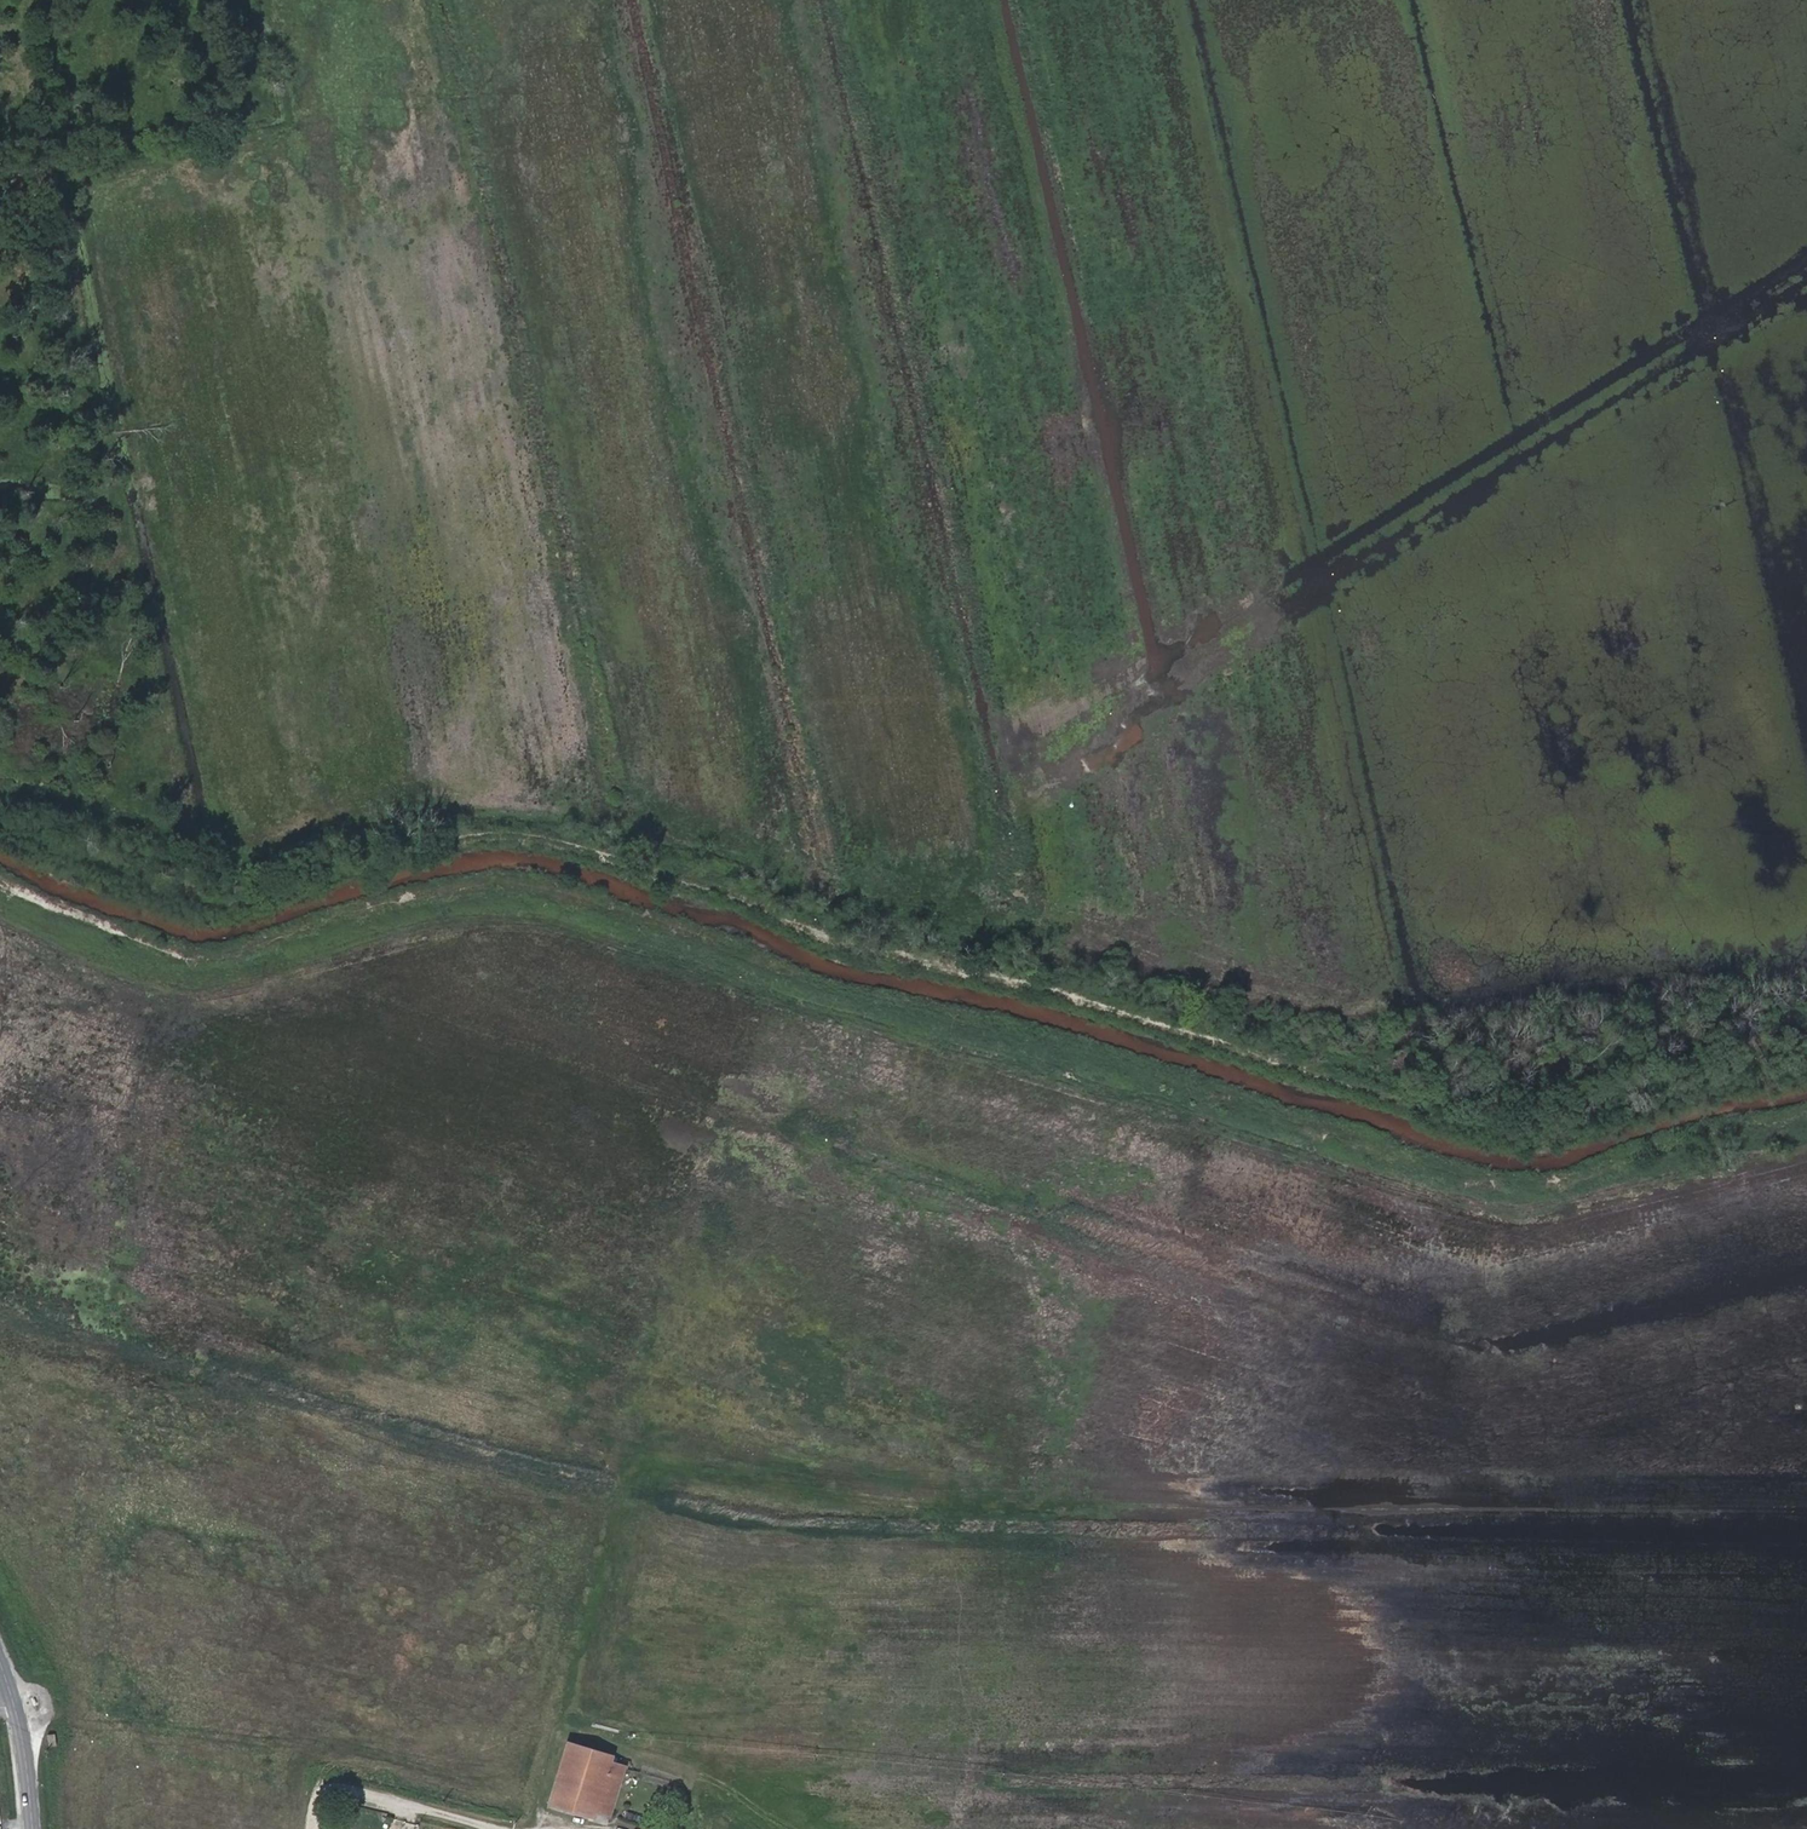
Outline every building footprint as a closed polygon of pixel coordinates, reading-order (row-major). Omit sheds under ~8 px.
[(593,1810),(607,1815),(623,1767),(609,1762),(611,1756),(565,1742),(546,1803),(590,1818),(593,1810)]
